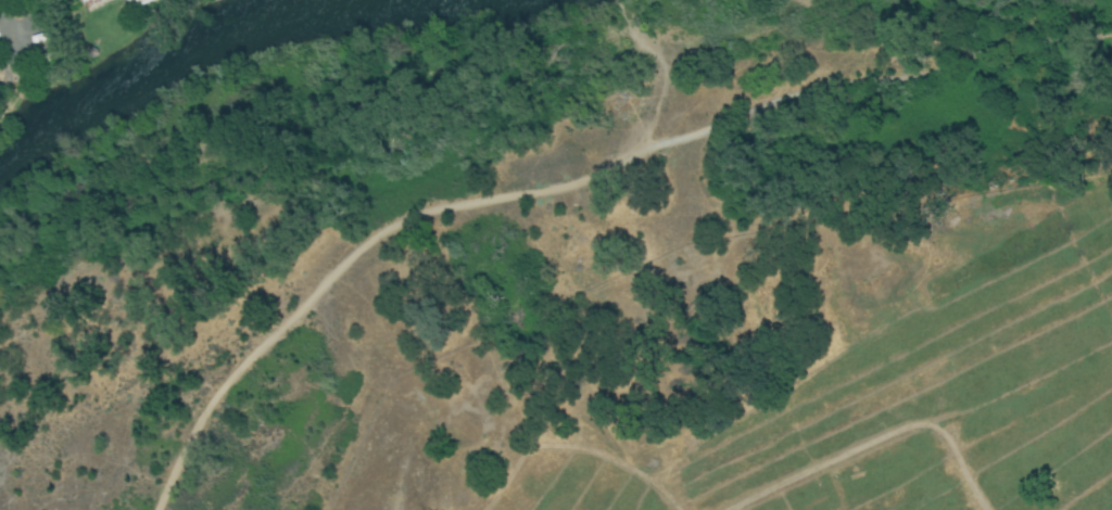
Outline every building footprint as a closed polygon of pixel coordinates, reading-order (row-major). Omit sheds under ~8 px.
[(130,9),(127,0),(152,0),(142,4),(130,9)]
